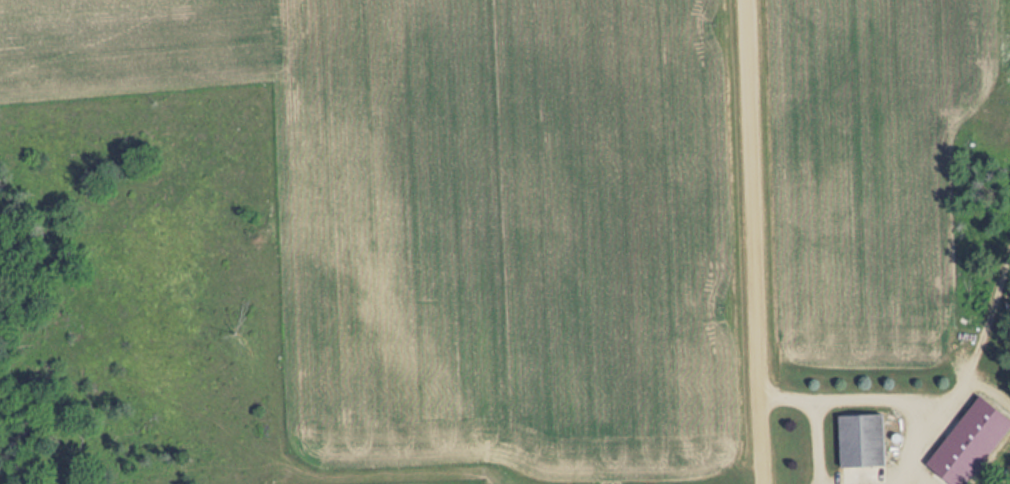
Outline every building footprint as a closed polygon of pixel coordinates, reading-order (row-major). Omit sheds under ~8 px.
[(959,483),(976,483),(1009,437),(1009,412),(984,394),(932,465),(959,483)] [(891,467),(891,415),(845,416),(846,468),(891,467)]
